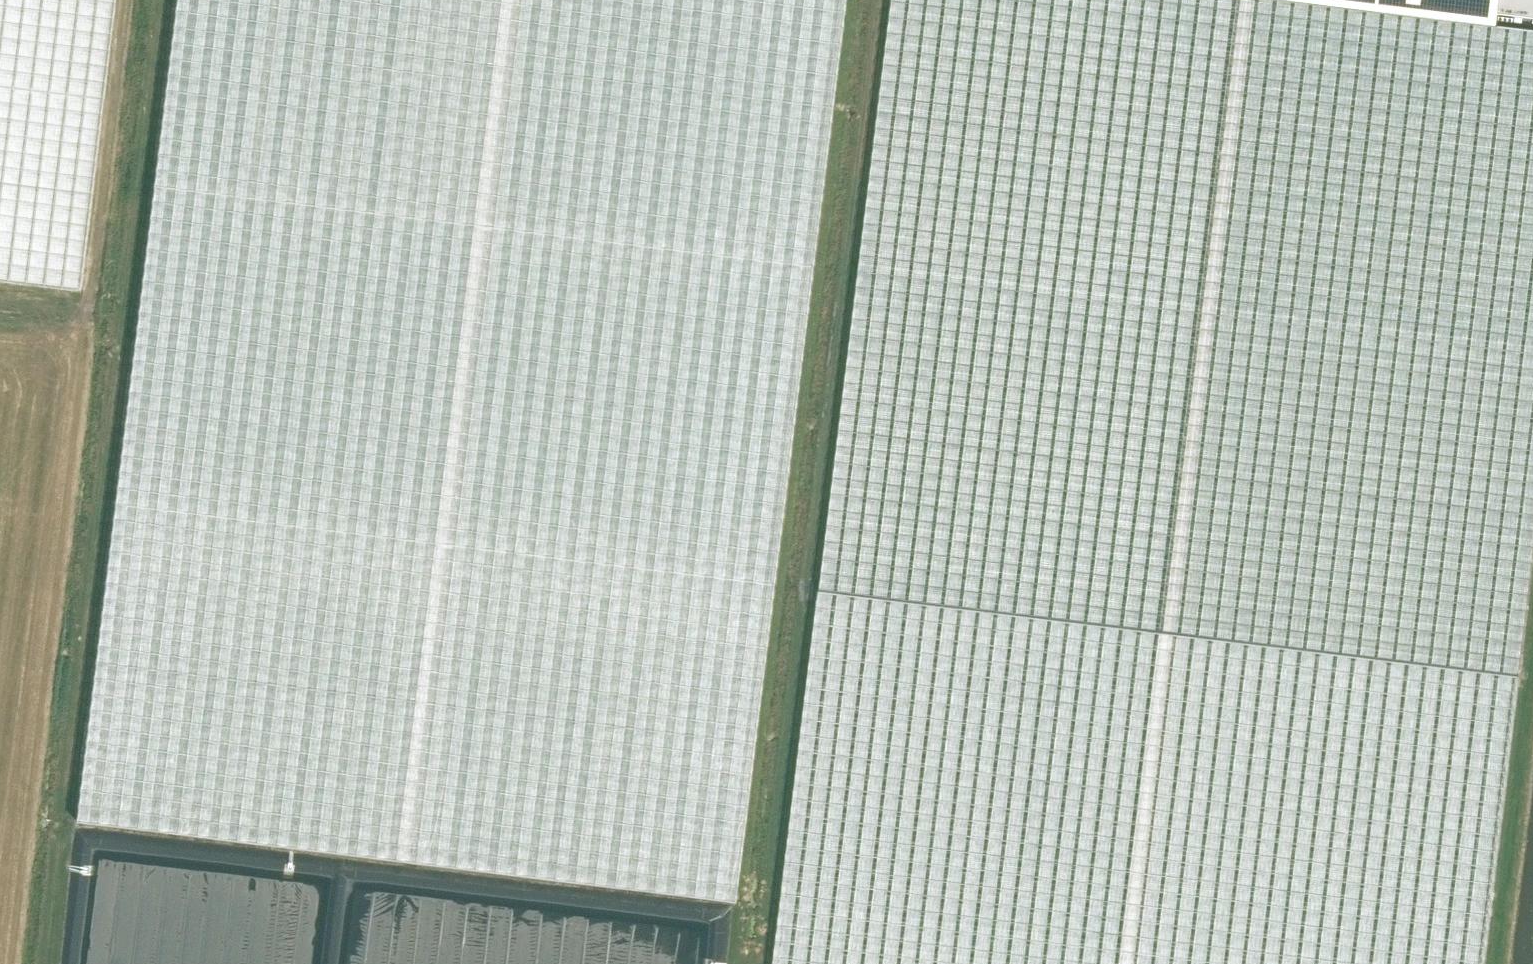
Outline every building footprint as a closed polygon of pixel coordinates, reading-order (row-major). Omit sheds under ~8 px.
[(79,290),(114,0),(0,0),(0,280),(79,290)] [(844,0),(177,0),(77,820),(734,900),(844,0)] [(1532,552),(1532,29),(1497,25),(1295,0),(892,0),(774,963),(1483,963),(1532,552)] [(1497,25),(1498,13),(1532,17),(1532,0),(1295,0),(1497,25)]
